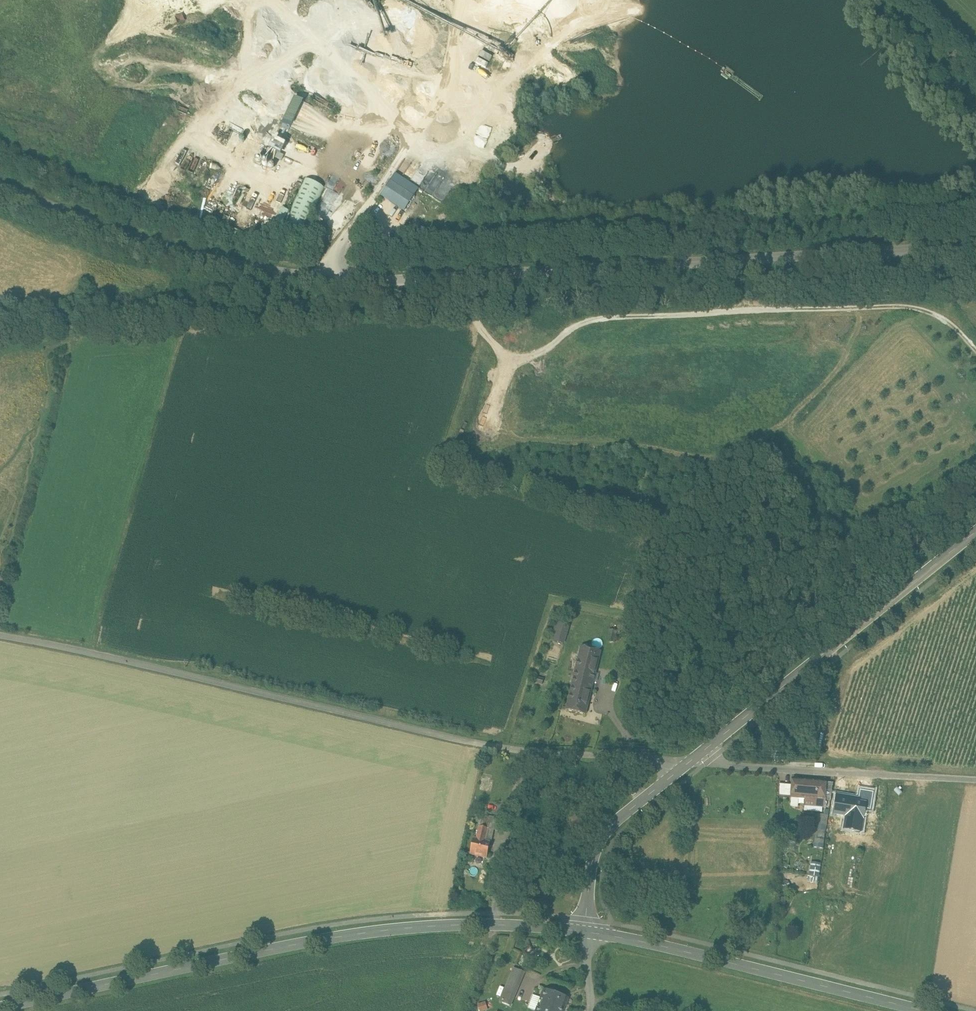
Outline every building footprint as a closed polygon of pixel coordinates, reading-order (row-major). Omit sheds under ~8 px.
[(334,78),(344,89),(347,86),(337,75),(334,78)] [(287,128),(301,101),(292,96),(279,124),(287,128)] [(418,189),(396,175),(387,188),(389,190),(387,194),(395,200),(393,203),(404,211),(418,189)] [(305,178),(285,225),(303,232),(322,185),(305,178)] [(238,206),(230,230),(259,240),(266,220),(281,225),(289,204),(247,190),(246,193),(239,190),(234,205),(238,206)] [(568,627),(557,624),(554,632),(565,636),(568,627)] [(617,632),(610,630),(608,640),(614,642),(617,632)] [(565,636),(554,632),(546,656),(558,660),(565,636)] [(601,651),(582,646),(572,686),(591,691),(601,651)] [(572,686),(566,710),(586,715),(591,691),(572,686)] [(827,782),(792,779),(791,797),(805,798),(818,799),(825,800),(827,782)] [(834,783),(827,782),(825,800),(831,801),(834,783)] [(859,800),(838,797),(835,814),(856,817),(859,800)] [(818,799),(805,798),(805,806),(817,807),(818,799)] [(814,847),(825,848),(827,814),(815,813),(814,847)] [(504,820),(490,817),(488,828),(488,829),(501,831),(504,820)] [(868,822),(855,820),(853,833),(866,835),(868,822)] [(488,828),(479,827),(477,839),(474,838),(470,854),(487,858),(491,842),(485,841),(488,829),(488,828)] [(809,881),(819,882),(820,862),(810,861),(809,881)] [(515,969),(501,1001),(511,1005),(524,973),(515,969)] [(545,990),(536,1010),(564,1010),(569,998),(545,990)] [(478,1004),(481,1010),(482,1010),(488,1009),(485,1001),(478,1004)]
